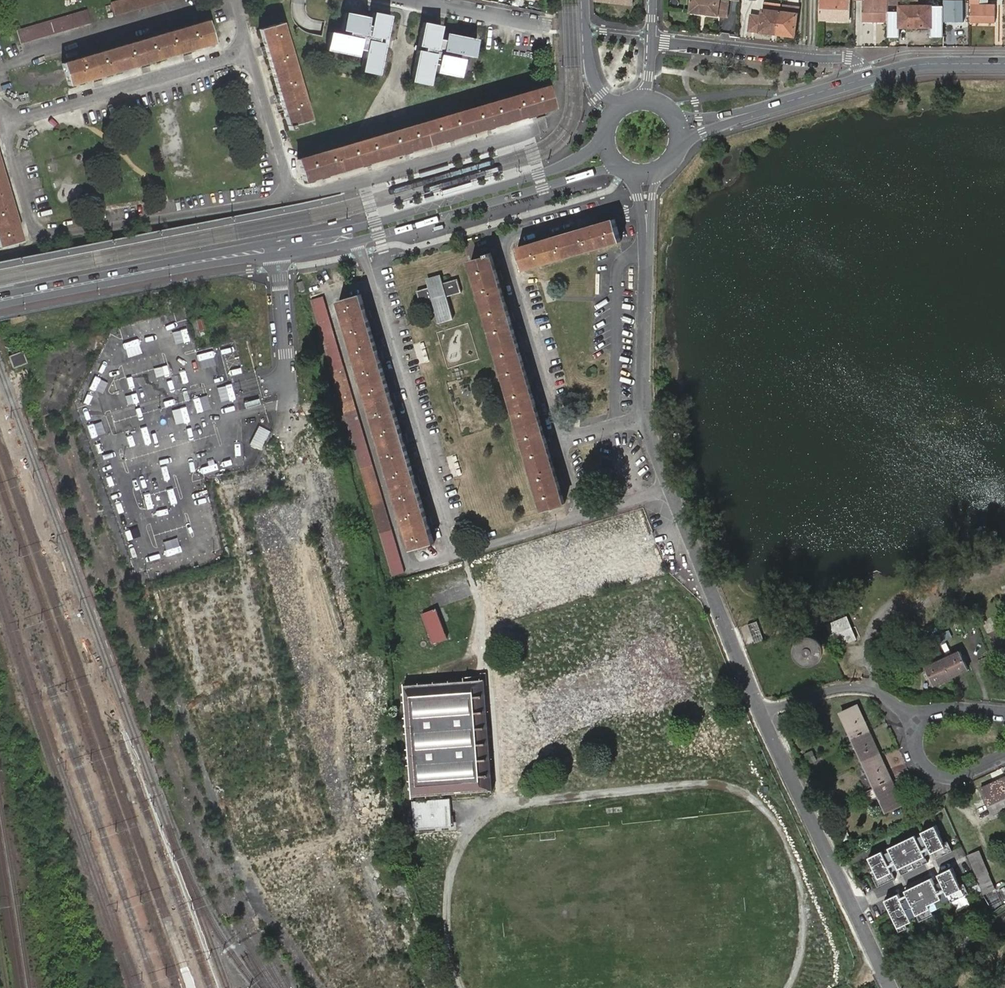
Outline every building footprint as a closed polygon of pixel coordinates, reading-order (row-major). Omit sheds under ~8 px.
[(111,2),(115,16),(170,0),(119,0),(111,2)] [(688,14),(699,15),(700,12),(704,13),(704,16),(727,19),(729,4),(720,3),(720,0),(690,0),(688,14)] [(849,20),(849,0),(819,0),(819,19),(849,20)] [(887,21),(887,7),(887,0),(862,0),(862,21),(887,21)] [(887,7),(899,7),(899,27),(930,27),(931,7),(917,6),(917,0),(887,0),(887,7)] [(942,21),(963,21),(963,0),(942,0),(942,21)] [(969,6),(971,6),(970,23),(994,23),(994,5),(985,5),(979,5),(979,0),(970,0),(969,6)] [(749,29),(777,33),(781,5),(775,4),(774,6),(774,10),(765,9),(762,9),(761,16),(751,15),(749,29)] [(781,5),(777,33),(793,35),(796,14),(785,12),(786,6),(781,5)] [(87,10),(17,30),(20,44),(91,23),(87,10)] [(385,42),(390,16),(372,13),(369,26),(364,25),(366,17),(343,13),(340,30),(347,32),(346,37),(328,33),(325,50),(356,56),(358,48),(366,50),(361,73),(378,76),(385,42)] [(71,90),(216,48),(209,22),(63,64),(71,90)] [(441,25),(422,22),(417,49),(411,81),(427,84),(431,63),(435,64),(434,72),(458,76),(461,59),(453,57),(454,53),(473,57),(476,39),(445,33),(444,39),(438,38),(441,25)] [(293,130),(292,125),(311,120),(282,24),(259,30),(288,131),(293,130)] [(298,160),(304,182),(552,108),(545,86),(381,136),(298,160)] [(21,241),(0,172),(0,247),(21,241)] [(524,270),(621,241),(615,219),(517,248),(524,270)] [(470,262),(543,510),(564,503),(491,253),(486,255),(487,257),(470,262)] [(427,279),(429,288),(444,283),(442,275),(427,279)] [(429,288),(416,291),(421,305),(432,302),(435,301),(443,322),(454,320),(447,297),(462,293),(458,279),(444,283),(429,288)] [(339,300),(412,549),(433,543),(361,295),(339,300)] [(323,297),(311,300),(345,414),(392,574),(405,571),(357,410),(323,297)] [(435,301),(432,302),(439,323),(443,322),(435,301)] [(206,337),(202,319),(200,313),(188,315),(193,333),(195,340),(206,337)] [(263,438),(266,439),(270,429),(259,425),(252,442),(260,446),(263,438)] [(437,609),(423,615),(434,645),(448,639),(437,609)] [(856,639),(846,617),(826,625),(836,647),(856,639)] [(764,640),(757,622),(748,625),(755,644),(764,640)] [(805,642),(803,647),(803,653),(808,657),(813,658),(818,656),(821,650),(820,645),(816,641),(810,640),(805,642)] [(943,660),(950,677),(968,669),(961,652),(943,660)] [(933,684),(950,677),(943,660),(926,668),(933,684)] [(817,667),(821,675),(830,671),(826,663),(817,667)] [(485,687),(486,687),(486,679),(403,686),(412,796),(489,791),(481,687),(485,687)] [(481,687),(489,791),(492,791),(485,687),(481,687)] [(841,713),(852,737),(869,730),(857,705),(841,713)] [(869,730),(852,737),(864,762),(880,754),(869,730)] [(880,754),(864,762),(875,786),(891,778),(880,754)] [(992,815),(1004,810),(1004,777),(980,788),(992,815)] [(891,778),(875,786),(875,788),(866,793),(870,801),(879,797),(886,811),(903,803),(891,778)] [(449,798),(413,801),(415,829),(452,826),(449,798)] [(936,825),(922,832),(923,835),(931,852),(935,860),(953,851),(948,841),(944,843),(939,834),(940,834),(936,825)] [(847,832),(836,838),(839,844),(851,839),(847,832)] [(915,835),(888,848),(890,851),(898,868),(902,876),(928,863),(925,856),(917,838),(915,835)] [(917,838),(925,856),(931,852),(923,835),(917,838)] [(981,850),(968,855),(982,886),(994,881),(981,850)] [(884,854),(882,851),(868,858),(872,866),(873,866),(877,875),(872,877),(877,887),(895,879),(892,871),(884,854)] [(898,868),(890,851),(884,854),(892,871),(898,868)] [(929,865),(917,869),(920,878),(932,874),(929,865)] [(952,868),(938,875),(941,882),(949,899),(951,903),(969,894),(964,884),(960,886),(956,877),(956,876),(952,868)] [(935,885),(932,878),(905,891),(908,898),(916,915),(920,922),(933,915),(931,912),(945,905),(943,902),(935,885)] [(941,882),(935,885),(943,902),(949,899),(941,882)] [(898,894),(884,901),(899,931),(908,927),(906,924),(911,921),(910,918),(901,901),(898,894)] [(908,898),(901,901),(910,918),(916,915),(908,898)]
